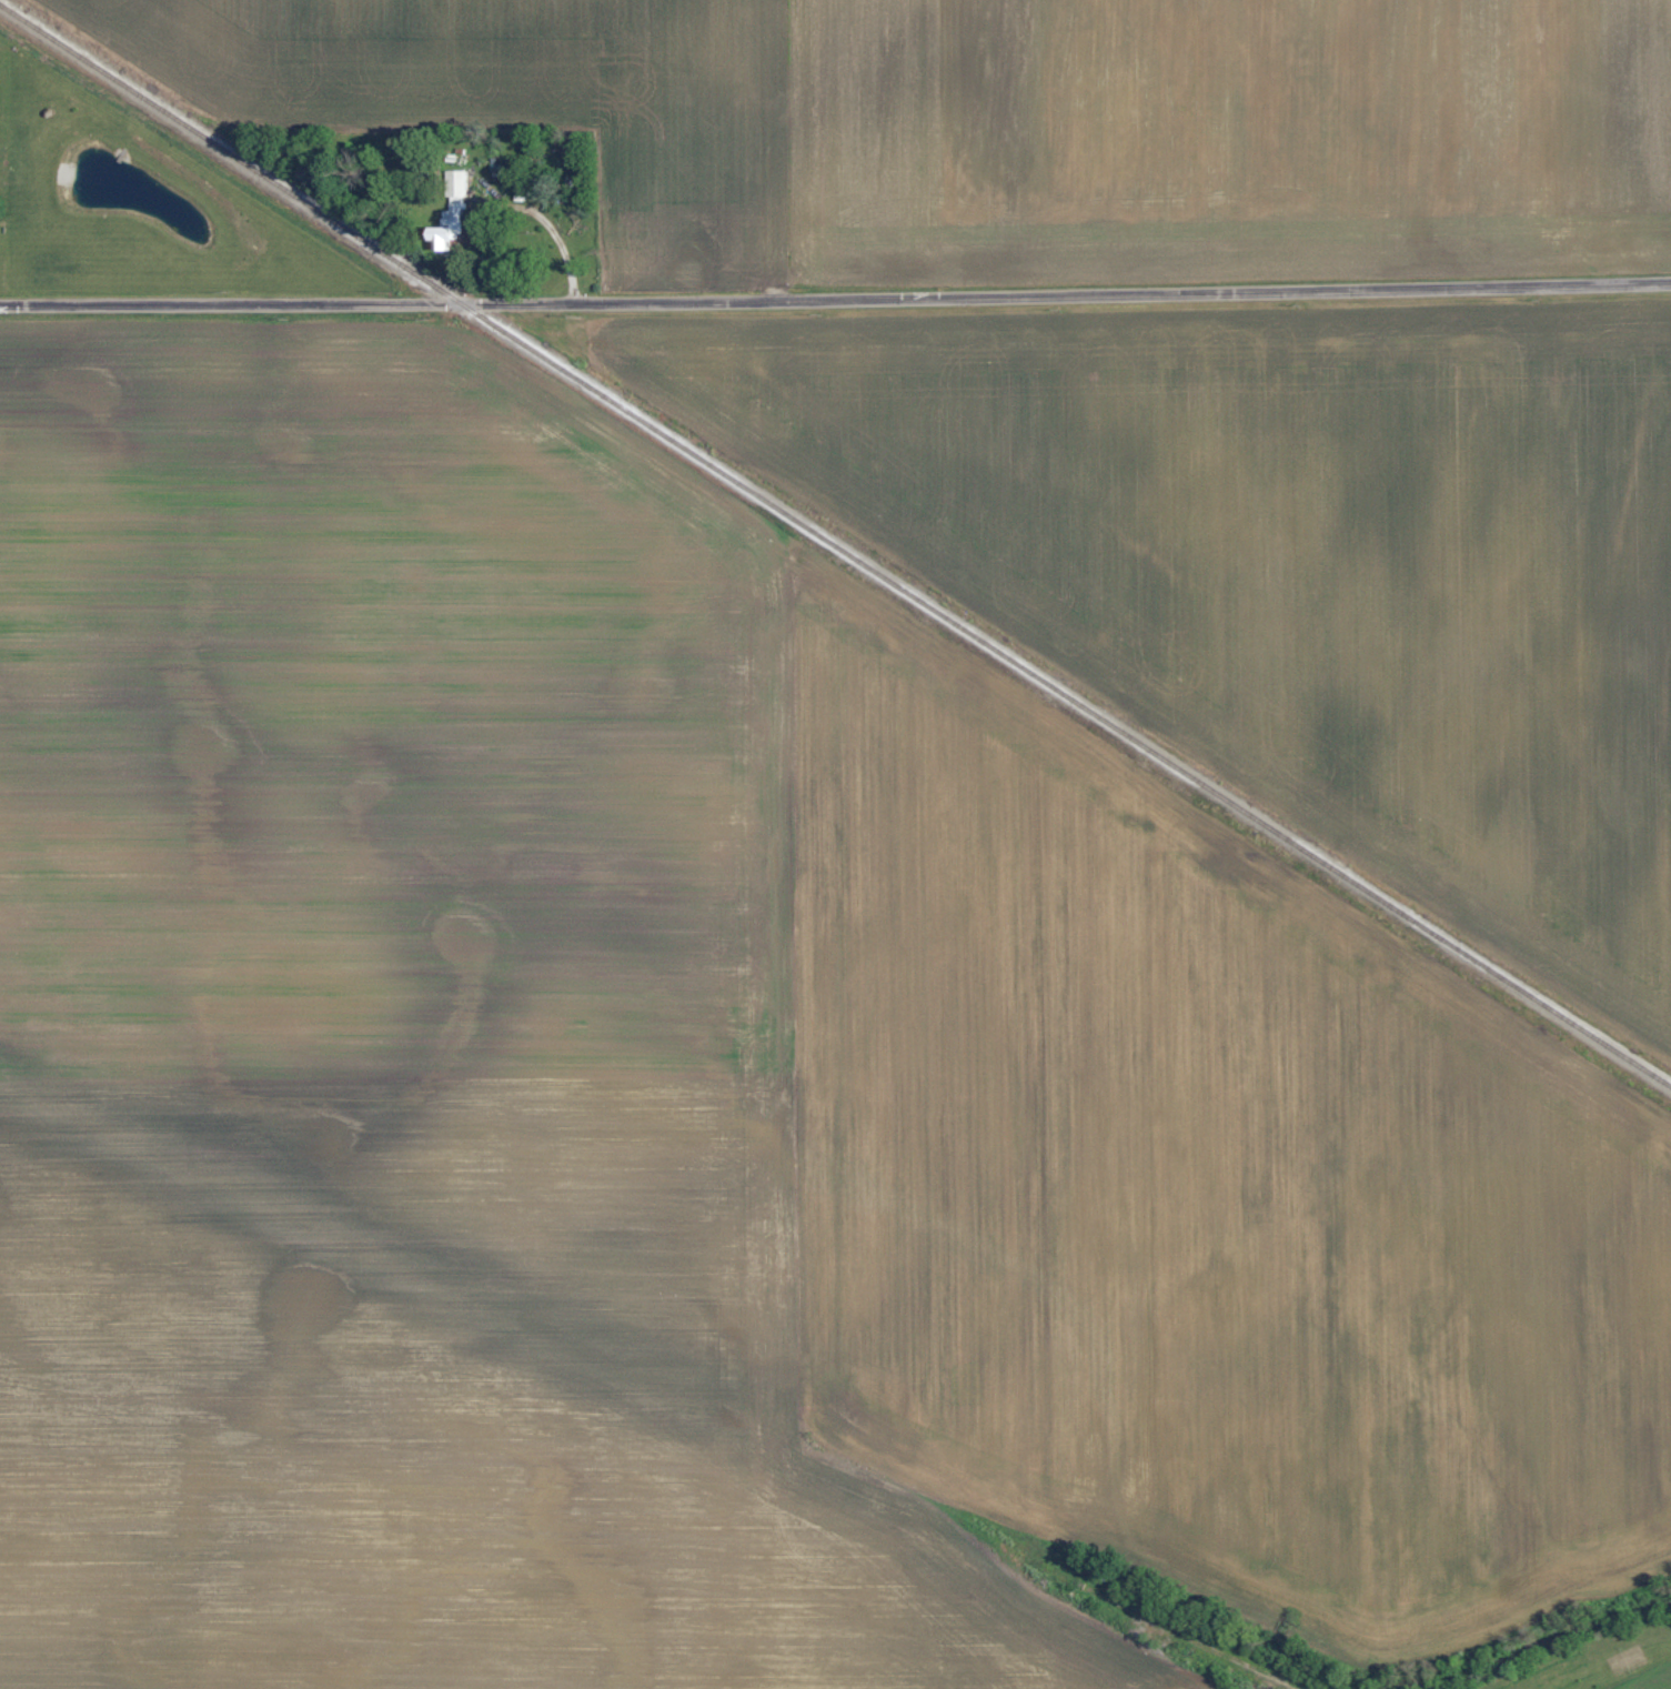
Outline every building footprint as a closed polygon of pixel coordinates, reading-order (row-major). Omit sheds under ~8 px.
[(469,170),(452,170),(451,194),(469,195),(469,170)] [(460,238),(459,227),(440,229),(442,249),(453,248),(452,239),(460,238)]
